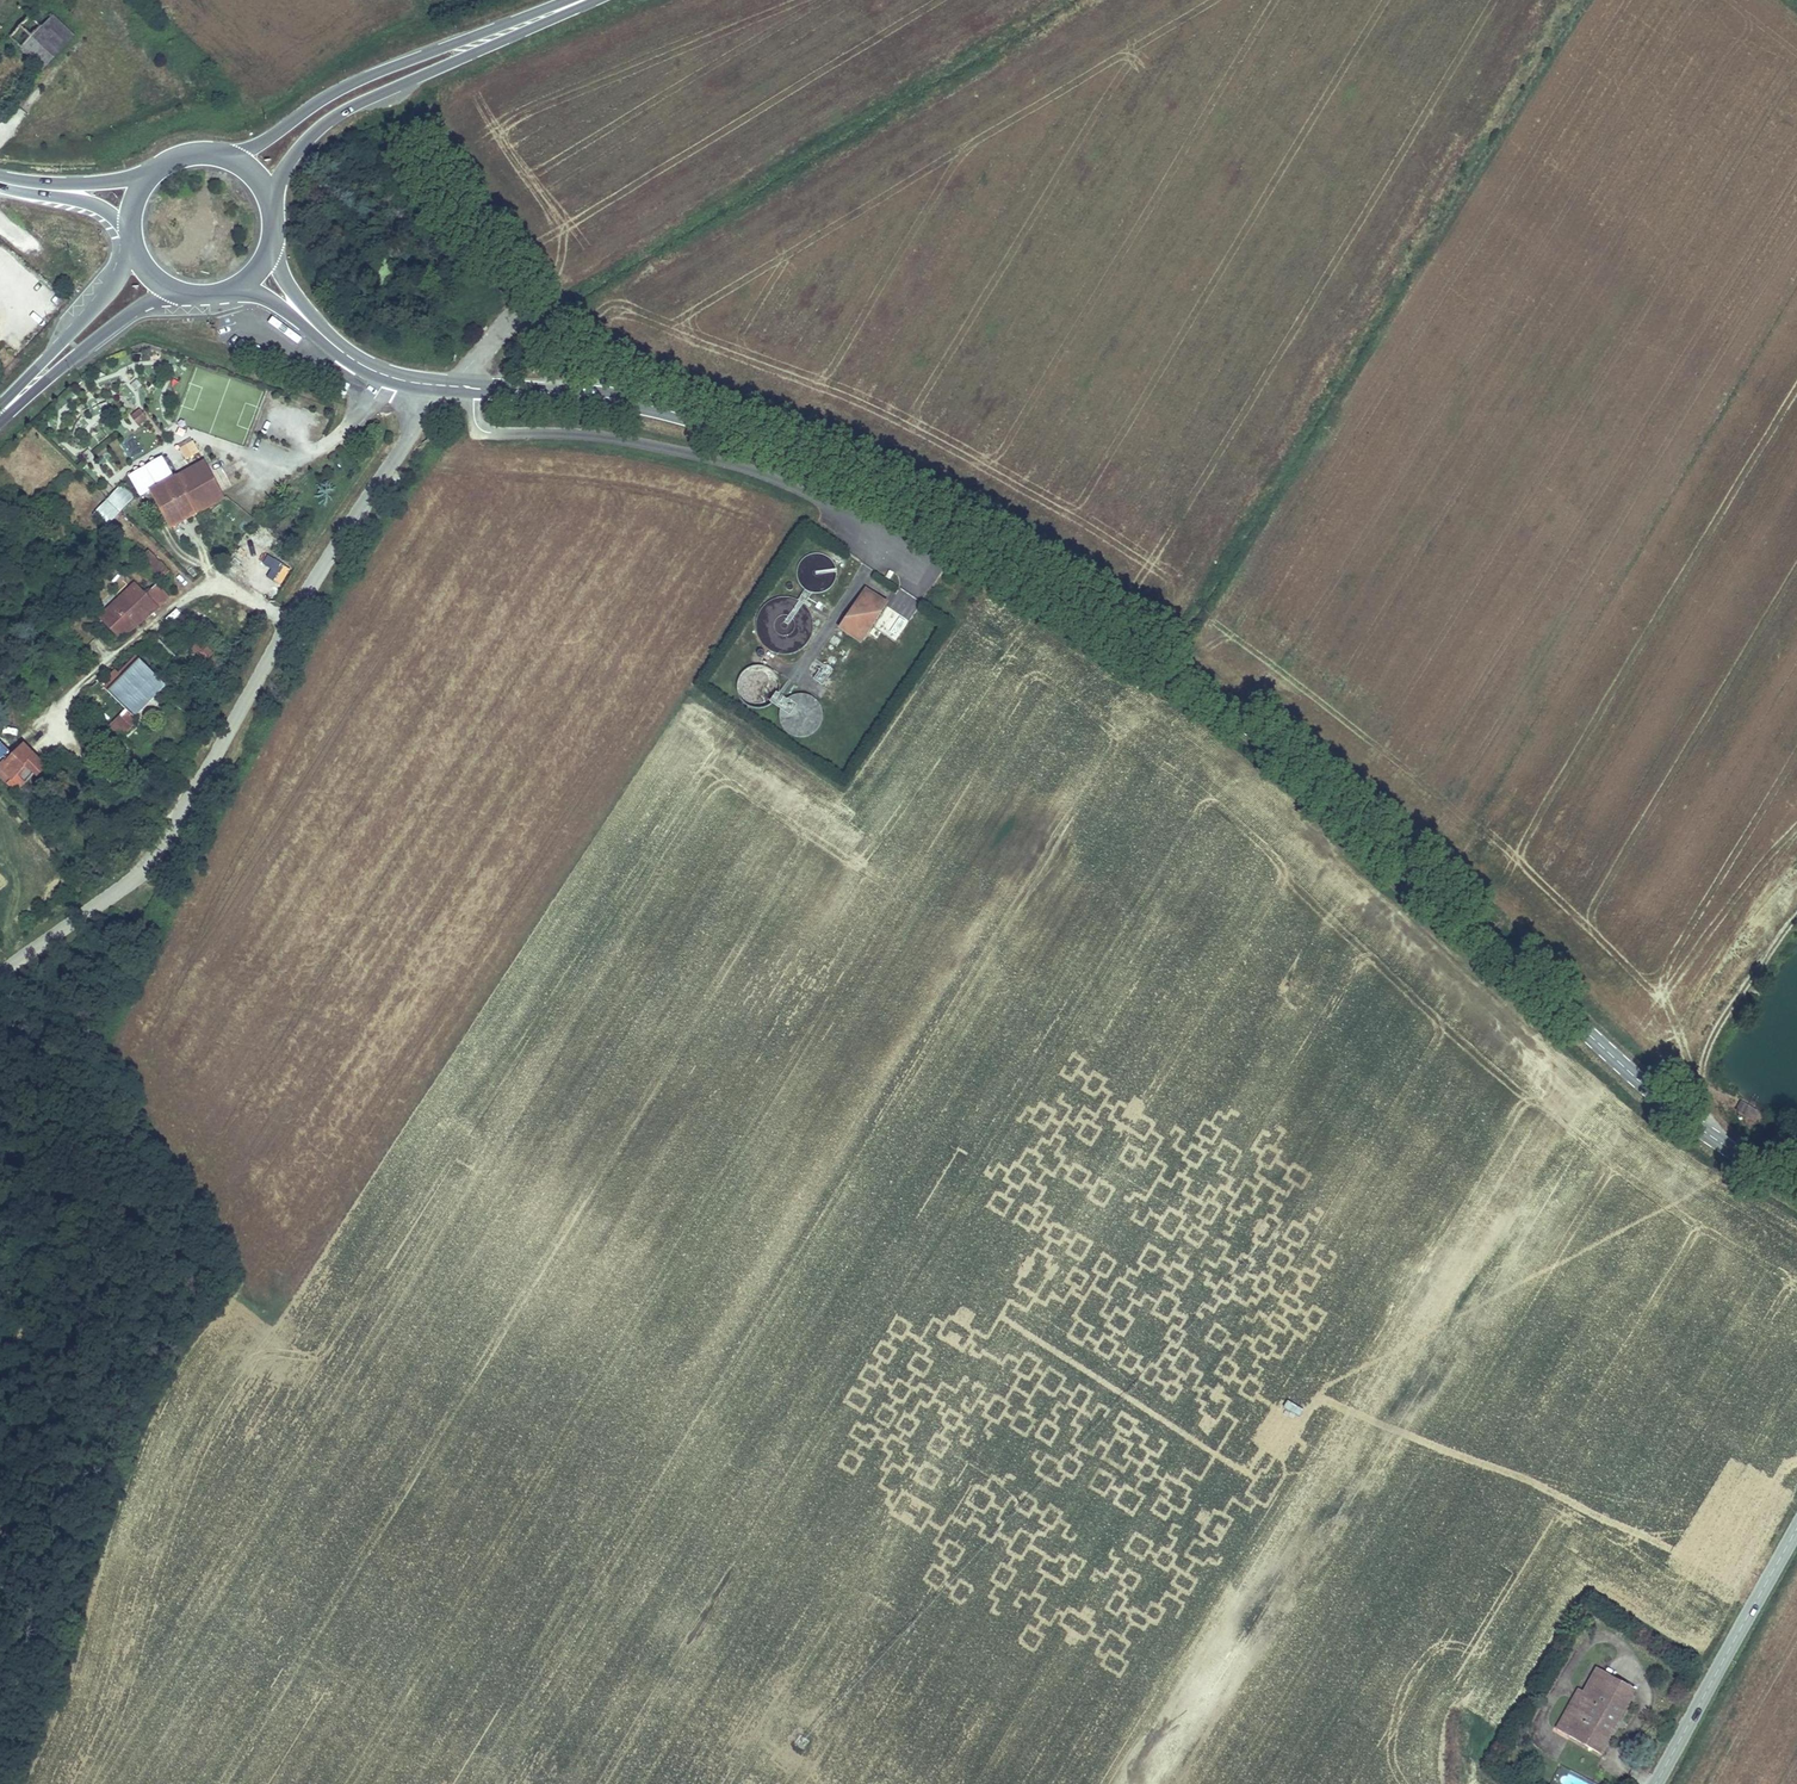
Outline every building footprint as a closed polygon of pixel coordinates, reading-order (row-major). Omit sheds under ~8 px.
[(20,23),(38,40),(48,29),(17,0),(0,0),(0,45),(20,23)] [(20,23),(0,45),(24,66),(44,45),(38,40),(20,23)] [(44,45),(24,66),(36,78),(66,45),(48,29),(38,40),(44,45)] [(141,407),(135,413),(140,418),(146,414),(141,407)] [(172,464),(177,474),(204,460),(196,450),(172,464)] [(177,474),(151,488),(170,525),(223,497),(204,460),(177,474)] [(104,529),(135,497),(121,484),(90,515),(104,529)] [(276,572),(272,580),(281,586),(290,570),(267,556),(262,564),(276,572)] [(170,595),(158,581),(147,570),(134,582),(137,585),(113,606),(134,629),(170,595)] [(820,571),(818,571),(815,572),(813,572),(810,573),(808,574),(806,576),(804,578),(803,580),(801,582),(800,584),(800,586),(799,589),(799,591),(799,594),(800,596),(800,599),(801,601),(803,603),(804,605),(806,607),(808,608),(810,609),(813,610),(815,611),(818,611),(820,611),(823,611),(825,610),(827,609),(830,608),(832,607),(834,605),(835,603),(836,601),(838,599),(838,596),(839,594),(839,591),(839,589),(838,586),(838,584),(836,582),(835,580),(834,578),(832,576),(830,575),(828,573),(825,572),(823,572),(820,571)] [(158,581),(170,595),(177,589),(166,576),(158,581)] [(861,656),(886,617),(866,604),(848,633),(847,635),(846,638),(846,642),(847,645),(849,648),(851,649),(861,656)] [(788,612),(784,612),(780,613),(777,613),(773,615),(770,616),(767,619),(765,621),(762,624),(761,627),(759,630),(758,633),(757,637),(757,641),(757,644),(758,648),(759,651),(760,655),(762,658),(765,660),(767,663),(770,665),(773,667),(777,668),(780,669),(784,669),(788,669),(791,669),(795,668),(798,667),(801,665),(804,663),(807,660),(809,658),(811,655),(812,651),(814,648),(814,644),(814,641),(814,637),(814,634),(813,630),(811,627),(809,624),(807,621),(804,619),(801,616),(798,615),(795,613),(791,613),(788,612)] [(101,684),(108,691),(141,663),(138,658),(122,671),(119,668),(101,684)] [(809,674),(828,681),(832,667),(813,661),(809,674)] [(141,663),(108,691),(133,720),(166,689),(141,663)] [(771,685),(769,684),(767,683),(764,682),(762,681),(759,681),(756,681),(754,682),(751,683),(749,684),(746,685),(744,687),(742,689),(741,691),(739,693),(738,696),(738,699),(737,701),(737,704),(738,707),(738,709),(739,712),(740,714),(742,716),(744,718),(746,720),(748,721),(751,723),(753,724),(756,724),(759,724),(761,724),(764,724),(766,723),(769,722),(771,720),(773,719),(775,717),(777,714),(778,712),(779,709),(780,707),(780,704),(780,702),(780,699),(779,696),(778,694),(777,691),(775,689),(774,687),(771,685)] [(815,714),(813,712),(811,711),(808,710),(805,710),(803,710),(800,710),(797,710),(795,711),(792,712),(790,714),(788,715),(786,717),(785,719),(783,722),(782,724),(782,727),(781,730),(781,732),(781,735),(782,738),(783,740),(784,742),(786,745),(788,747),(790,748),(792,750),(794,751),(797,752),(800,752),(802,753),(805,752),(808,752),(810,751),(813,750),(815,749),(817,747),(819,745),(821,743),(822,740),(823,738),(824,735),(824,733),(824,730),(824,727),(823,725),(822,722),(821,720),(819,718),(817,716),(815,714)] [(0,747),(0,766),(13,781),(35,763),(27,754),(17,762),(3,744),(0,747)] [(1739,1100),(1734,1110),(1752,1121),(1758,1112),(1739,1100)] [(1565,1722),(1552,1746),(1593,1768),(1628,1708),(1616,1702),(1610,1713),(1593,1704),(1601,1693),(1590,1687),(1568,1724),(1565,1722)] [(1616,1702),(1601,1693),(1593,1704),(1610,1713),(1616,1702)]
